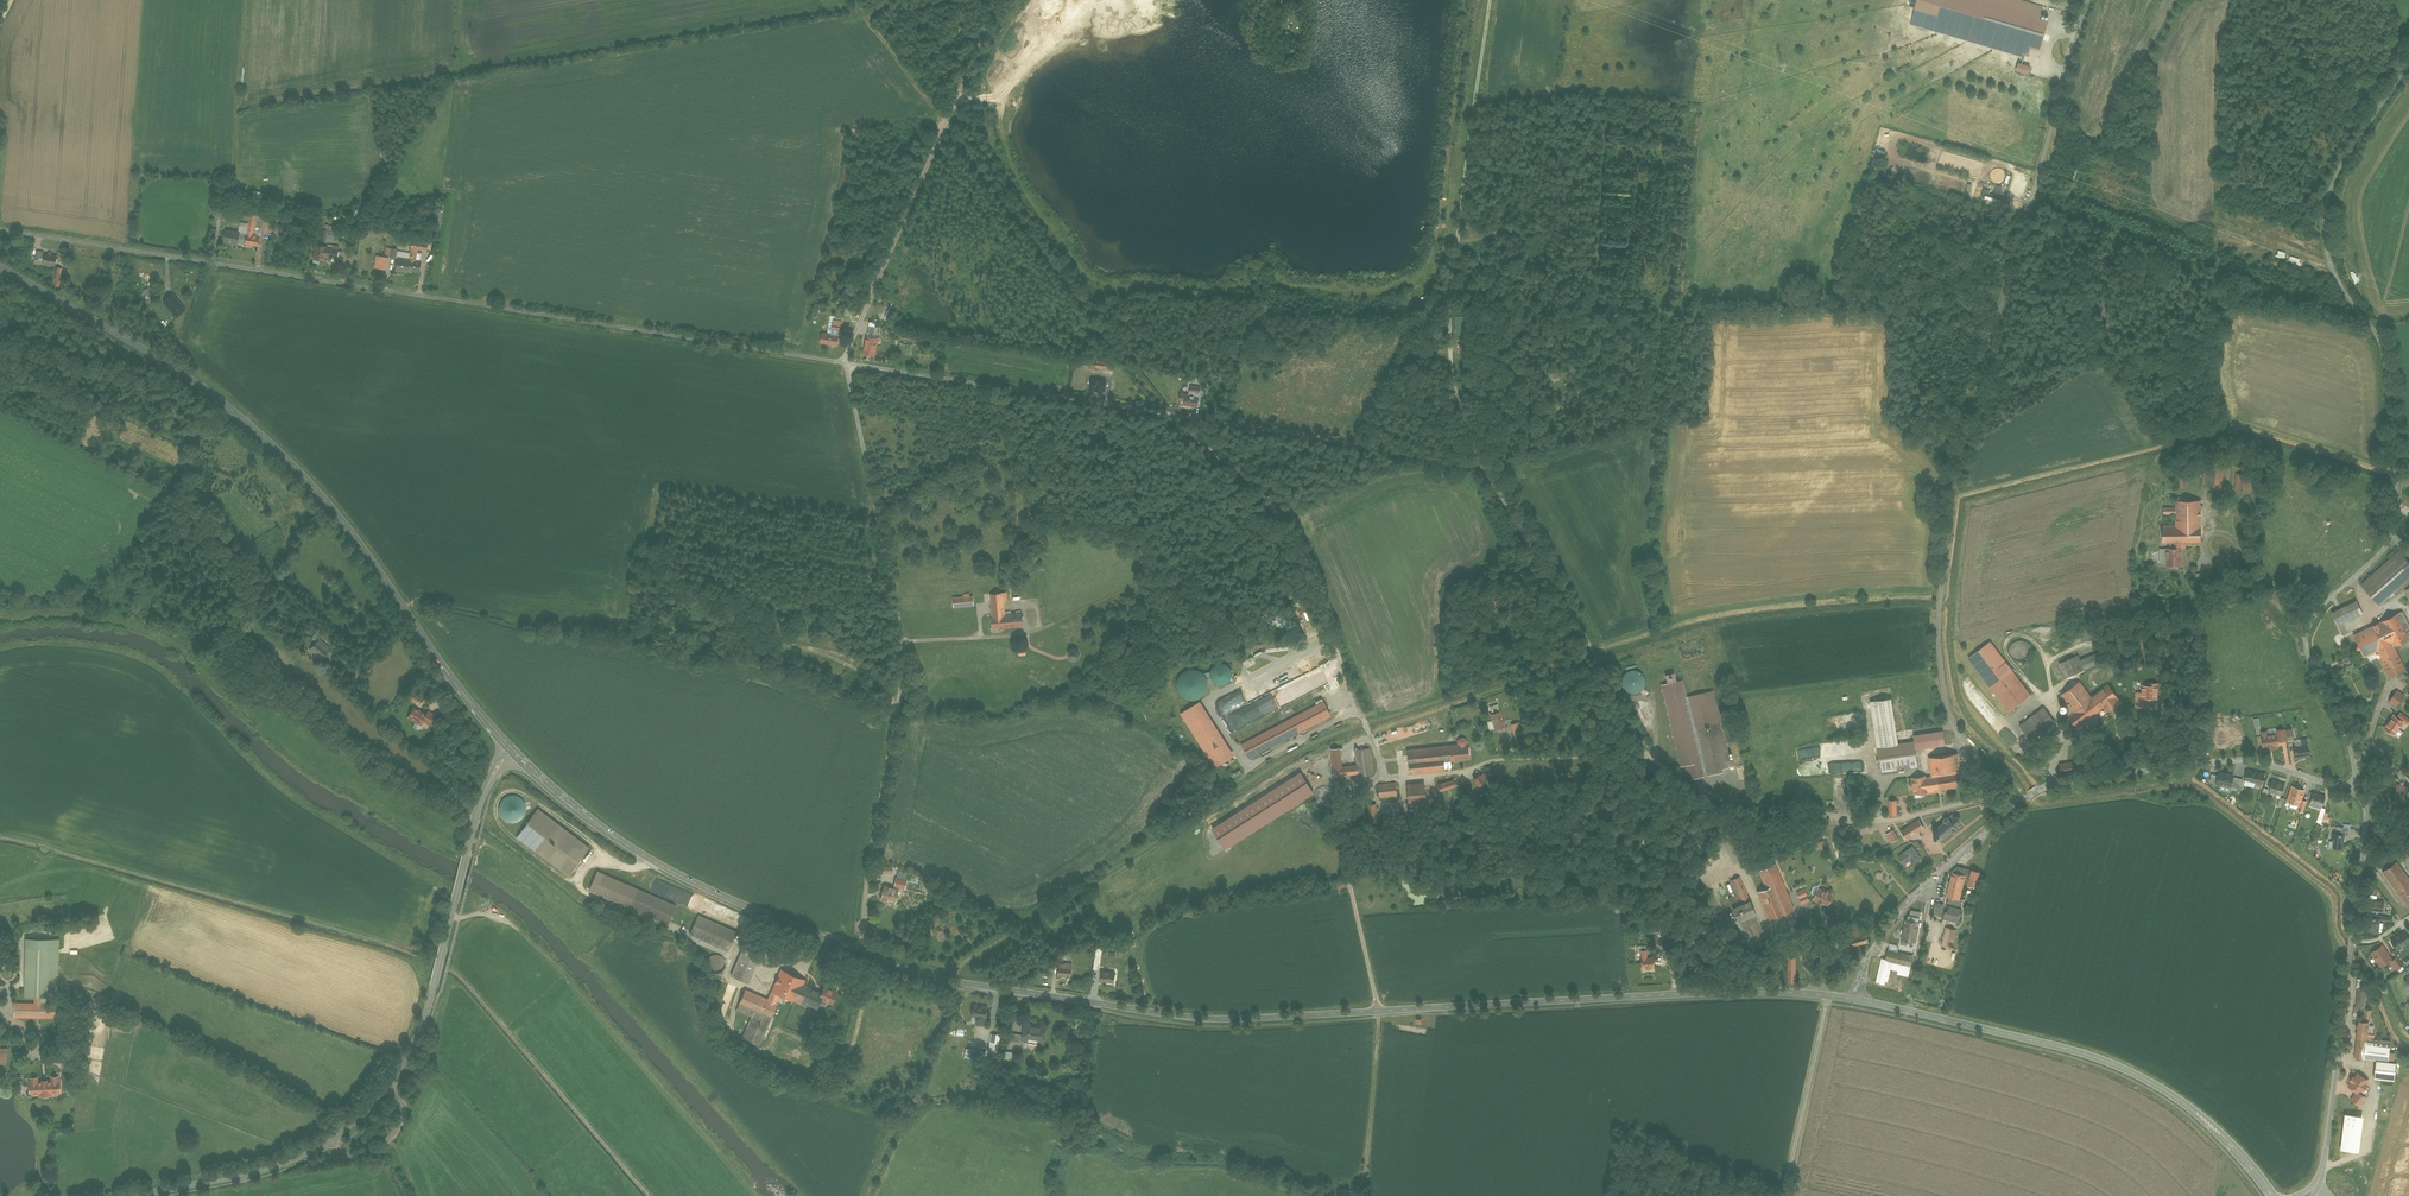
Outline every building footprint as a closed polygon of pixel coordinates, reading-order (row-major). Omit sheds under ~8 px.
[(2018,0),(1920,0),(1913,25),(2037,60),(2051,9),(2018,0)] [(2029,73),(2032,65),(2019,61),(2017,70),(2029,73)] [(1997,184),(1996,190),(2003,192),(2005,187),(1997,184)] [(247,187),(236,186),(235,201),(245,202),(247,187)] [(253,191),(251,206),(260,207),(262,193),(253,191)] [(242,208),(233,207),(232,216),(241,217),(242,208)] [(268,211),(244,207),(243,216),(250,217),(258,218),(266,220),(268,211)] [(433,218),(441,219),(443,210),(435,209),(433,218)] [(287,214),(278,213),(277,221),(285,222),(287,214)] [(248,232),(255,233),(258,218),(250,217),(248,232)] [(326,224),(323,223),(321,240),(333,241),(335,225),(326,224)] [(241,231),(226,229),(224,241),(239,244),(239,242),(241,231)] [(241,231),(239,242),(246,243),(248,232),(241,231)] [(255,233),(248,232),(246,243),(258,245),(260,234),(255,233)] [(428,249),(429,242),(413,240),(412,246),(419,247),(428,249)] [(340,247),(315,244),(313,258),(321,259),(322,255),(338,257),(340,247)] [(417,260),(419,247),(412,246),(410,259),(417,260)] [(398,250),(398,248),(387,247),(386,255),(391,256),(397,257),(398,250)] [(57,255),(46,253),(44,263),(56,264),(57,255)] [(386,255),(377,254),(376,267),(389,269),(391,256),(386,255)] [(398,257),(396,269),(409,271),(409,270),(410,259),(398,257)] [(409,270),(420,271),(422,261),(417,260),(410,259),(409,270)] [(61,287),(63,267),(55,266),(52,286),(61,287)] [(148,287),(142,290),(146,296),(151,293),(148,287)] [(175,292),(165,300),(177,315),(187,308),(175,292)] [(851,316),(853,309),(846,307),(844,314),(851,316)] [(1465,315),(1455,315),(1456,329),(1466,329),(1465,315)] [(831,335),(822,333),(820,343),(838,346),(841,326),(833,324),(831,335)] [(879,338),(866,336),(863,354),(876,356),(879,338)] [(1096,368),(1107,368),(1107,360),(1096,359),(1096,368)] [(1106,380),(1091,378),(1089,389),(1105,391),(1106,380)] [(1199,396),(1185,394),(1183,405),(1197,407),(1199,396)] [(2216,469),(2204,469),(2202,489),(2215,489),(2216,469)] [(2186,474),(2178,474),(2178,488),(2186,488),(2186,474)] [(2246,475),(2237,475),(2236,491),(2245,492),(2246,475)] [(2200,501),(2175,501),(2176,527),(2164,527),(2164,542),(2200,542),(2200,501)] [(2181,549),(2167,549),(2167,567),(2181,567),(2181,549)] [(2361,585),(2380,607),(2408,581),(2408,561),(2400,551),(2361,585)] [(1009,592),(991,593),(994,627),(1023,625),(1022,612),(1005,613),(1004,600),(1009,600),(1009,592)] [(973,595),(953,597),(954,606),(974,604),(973,595)] [(2339,626),(2364,614),(2357,601),(2332,613),(2339,626)] [(2396,616),(2354,636),(2364,658),(2378,651),(2391,678),(2406,670),(2395,646),(2408,640),(2396,616)] [(320,633),(315,630),(310,636),(315,639),(320,633)] [(330,648),(319,638),(310,648),(320,658),(330,648)] [(2027,642),(2024,641),(2020,640),(2017,641),(2014,642),(2012,644),(2010,647),(2010,650),(2010,654),(2012,656),(2014,659),(2017,660),(2021,661),(2024,660),(2027,658),(2029,655),(2030,652),(2030,648),(2029,645),(2027,642)] [(1991,643),(1969,659),(2009,711),(2030,695),(1991,643)] [(1076,658),(1078,657),(1079,655),(1079,653),(1078,651),(1076,649),(1074,649),(1072,649),(1070,651),(1069,652),(1069,655),(1070,657),(1072,658),(1074,658),(1076,658)] [(2078,657),(2060,664),(2066,678),(2084,670),(2078,657)] [(1230,666),(1227,664),(1224,663),(1220,663),(1216,664),(1213,667),(1211,670),(1211,674),(1211,677),(1213,681),(1215,683),(1219,685),(1222,686),(1226,685),(1229,683),(1232,680),(1233,677),(1233,673),(1232,669),(1230,666)] [(1200,699),(1204,696),(1207,691),(1209,687),(1209,681),(1207,676),(1203,673),(1199,670),(1194,669),(1189,669),(1184,672),(1180,675),(1178,680),(1177,685),(1178,690),(1181,695),(1185,698),(1190,700),(1195,700),(1200,699)] [(1645,677),(1643,673),(1640,671),(1636,669),(1632,669),(1629,671),(1626,673),(1624,676),(1623,679),(1623,683),(1624,686),(1626,690),(1629,692),(1633,693),(1637,693),(1641,691),(1644,688),(1646,685),(1646,681),(1645,677)] [(1731,766),(1714,691),(1688,697),(1684,680),(1664,684),(1682,766),(1693,763),(1696,778),(1725,771),(1724,768),(1731,766)] [(2157,697),(2157,683),(2150,683),(2150,686),(2143,686),(2143,684),(2137,684),(2136,697),(2157,697)] [(2068,716),(2078,728),(2104,709),(2107,713),(2119,704),(2115,700),(2118,698),(2109,685),(2092,698),(2080,684),(2062,698),(2073,712),(2068,716)] [(2397,689),(2388,702),(2396,707),(2405,695),(2397,689)] [(426,701),(416,696),(412,702),(420,706),(421,704),(424,705),(426,701)] [(1203,699),(1183,712),(1217,766),(1237,754),(1203,699)] [(1325,699),(1244,743),(1252,758),(1333,715),(1325,699)] [(1891,699),(1870,702),(1877,749),(1898,746),(1891,699)] [(428,715),(414,707),(408,718),(422,725),(425,721),(428,715)] [(1984,711),(1992,720),(1997,716),(1989,707),(1984,711)] [(2043,708),(2019,726),(2031,742),(2055,724),(2043,708)] [(431,724),(436,715),(430,711),(428,715),(425,721),(431,724)] [(1503,711),(1493,714),(1497,729),(1508,726),(1503,711)] [(2384,729),(2395,737),(2405,723),(2394,715),(2384,729)] [(1521,721),(1513,723),(1517,736),(1525,734),(1521,721)] [(2224,732),(2218,733),(2219,746),(2236,745),(2236,731),(2224,731),(2224,732)] [(2275,731),(2262,734),(2264,748),(2278,745),(2275,731)] [(2287,741),(2286,731),(2279,731),(2280,742),(2287,741)] [(1943,732),(1914,736),(1915,743),(1916,751),(1945,747),(1943,732)] [(1460,744),(1410,749),(1412,773),(1449,769),(1448,761),(1472,758),(1470,742),(1469,739),(1466,737),(1462,737),(1460,740),(1460,744)] [(2308,741),(2293,743),(2296,759),(2310,757),(2308,741)] [(1915,743),(1898,746),(1877,749),(1881,774),(1919,768),(1916,751),(1915,743)] [(1373,775),(1371,747),(1357,748),(1358,764),(1359,774),(1359,776),(1373,775)] [(1343,748),(1334,749),(1336,778),(1345,777),(1345,775),(1344,765),(1343,748)] [(1955,755),(1929,759),(1931,776),(1957,773),(1955,755)] [(1848,770),(1858,770),(1857,759),(1847,760),(1848,770)] [(2062,773),(2088,769),(2086,759),(2060,763),(2062,773)] [(1344,765),(1345,775),(1359,774),(1358,764),(1344,765)] [(2031,764),(2030,773),(2043,775),(2044,766),(2031,764)] [(2264,774),(2249,770),(2246,781),(2262,784),(2264,774)] [(1301,772),(1214,828),(1226,847),(1314,792),(1301,772)] [(1484,772),(1476,778),(1482,785),(1489,779),(1484,772)] [(1931,776),(1912,779),(1914,796),(1968,789),(1965,772),(1957,773),(1931,776)] [(2235,775),(2219,772),(2216,784),(2220,786),(2219,791),(2230,793),(2232,787),(2234,777),(2235,775)] [(2244,780),(2234,777),(2232,787),(2242,790),(2244,780)] [(1456,779),(1441,784),(1444,790),(1458,785),(1456,779)] [(1427,781),(1410,784),(1412,799),(1429,797),(1427,781)] [(2285,785),(2272,781),(2269,792),(2281,796),(2285,785)] [(1397,782),(1380,784),(1382,797),(1399,795),(1397,782)] [(2403,797),(2403,800),(2408,800),(2408,788),(2407,786),(2396,785),(2395,797),(2403,797)] [(2306,791),(2292,786),(2287,802),(2301,807),(2306,791)] [(2326,797),(2314,793),(2310,804),(2322,808),(2326,797)] [(504,817),(508,820),(512,820),(517,820),(521,817),(524,814),(526,810),(526,805),(524,801),(521,797),(517,795),(513,794),(509,794),(505,796),(502,799),(500,802),(499,806),(499,810),(501,814),(504,817)] [(1897,816),(1897,801),(1889,800),(1889,816),(1897,816)] [(1378,822),(1377,803),(1369,803),(1370,822),(1378,822)] [(591,848),(537,809),(515,838),(569,877),(591,848)] [(1940,837),(1943,841),(1963,825),(1956,816),(1936,832),(1940,837)] [(1901,832),(1907,840),(1915,834),(1925,828),(1919,820),(1901,832)] [(1899,840),(1894,831),(1886,835),(1891,844),(1899,840)] [(2345,836),(2333,834),(2331,842),(2334,843),(2334,849),(2343,850),(2345,836)] [(1824,839),(1817,842),(1820,850),(1827,847),(1824,839)] [(1922,859),(1913,847),(1898,858),(1904,866),(1910,862),(1912,866),(1922,859)] [(2383,872),(2406,905),(2408,903),(2408,876),(2399,862),(2383,872)] [(1794,910),(1775,863),(1758,870),(1767,890),(1757,894),(1769,920),(1794,910)] [(1963,907),(1957,906),(1959,898),(1961,898),(1966,883),(1971,884),(1971,882),(1978,884),(1981,872),(1959,866),(1953,871),(1951,881),(1947,895),(1948,895),(1947,900),(1946,903),(1937,902),(1934,913),(1946,916),(1946,918),(1960,921),(1963,907)] [(677,905),(597,871),(589,891),(669,925),(677,905)] [(1749,899),(1740,876),(1732,880),(1741,902),(1749,899)] [(908,879),(897,877),(895,886),(906,888),(908,879)] [(900,889),(884,885),(881,899),(889,901),(890,898),(895,899),(894,903),(896,903),(900,889)] [(1832,893),(1817,888),(1812,900),(1827,905),(1832,893)] [(1810,902),(1804,889),(1797,892),(1803,905),(1810,902)] [(2370,912),(2383,914),(2384,902),(2371,900),(2370,912)] [(1750,902),(1732,909),(1738,923),(1756,916),(1750,902)] [(736,933),(698,915),(689,935),(727,952),(736,933)] [(2366,933),(2379,935),(2381,919),(2368,918),(2366,933)] [(1920,923),(1905,920),(1901,940),(1916,943),(1920,923)] [(1956,930),(1946,928),(1942,946),(1949,947),(1950,943),(1953,944),(1956,930)] [(2408,944),(2408,939),(2404,932),(2391,941),(2398,952),(2408,944)] [(25,939),(23,997),(57,998),(59,940),(25,939)] [(745,943),(730,976),(748,984),(763,951),(745,943)] [(2393,961),(2383,945),(2370,953),(2381,969),(2393,961)] [(1640,951),(1641,969),(1655,968),(1655,958),(1648,958),(1648,951),(1640,951)] [(1914,956),(1888,951),(1886,960),(1882,959),(1876,984),(1885,986),(1886,982),(1888,983),(1891,970),(1898,972),(1897,975),(1909,978),(1914,956)] [(720,972),(723,970),(725,967),(726,964),(725,961),(724,958),(722,956),(720,954),(716,954),(713,954),(711,955),(708,957),(706,960),(706,964),(707,967),(708,970),(711,972),(714,973),(717,973),(720,972)] [(1796,982),(1796,957),(1787,957),(1788,982),(1796,982)] [(1073,964),(1060,962),(1059,975),(1072,977),(1073,964)] [(798,977),(780,969),(767,999),(745,990),(737,1009),(754,1016),(745,1037),(761,1043),(781,996),(788,999),(811,1009),(818,991),(796,982),(798,977)] [(1117,971),(1103,970),(1102,981),(1115,982),(1117,971)] [(2358,979),(2355,1016),(2361,1016),(2361,1009),(2366,1009),(2368,989),(2365,989),(2365,979),(2358,979)] [(838,993),(823,986),(818,999),(833,1005),(838,993)] [(61,1004),(15,1003),(14,1017),(60,1019),(61,1004)] [(990,1007),(975,1005),(974,1015),(978,1016),(989,1017),(990,1007)] [(989,1017),(978,1016),(977,1023),(988,1025),(989,1017)] [(2368,1021),(2359,1020),(2356,1039),(2365,1041),(2368,1021)] [(1047,1043),(1049,1025),(1026,1023),(1024,1040),(1047,1043)] [(1002,1034),(992,1033),(990,1055),(1000,1056),(1001,1050),(1002,1034)] [(1024,1034),(1013,1033),(1012,1041),(1023,1042),(1024,1034)] [(2391,1043),(2367,1040),(2365,1059),(2389,1062),(2391,1043)] [(1025,1048),(1035,1049),(1036,1042),(1025,1041),(1025,1048)] [(999,1059),(1014,1060),(1015,1052),(1001,1050),(1000,1056),(999,1059)] [(2376,1062),(2375,1079),(2394,1082),(2396,1064),(2376,1062)] [(2359,1095),(2369,1082),(2357,1074),(2348,1087),(2359,1095)] [(60,1079),(30,1081),(31,1097),(61,1095),(60,1079)] [(2356,1094),(2350,1101),(2359,1107),(2364,1100),(2356,1094)] [(2365,1118),(2346,1116),(2341,1152),(2360,1154),(2365,1118)] [(1342,1188),(1327,1184),(1325,1193),(1336,1195),(1340,1195),(1342,1188)]
